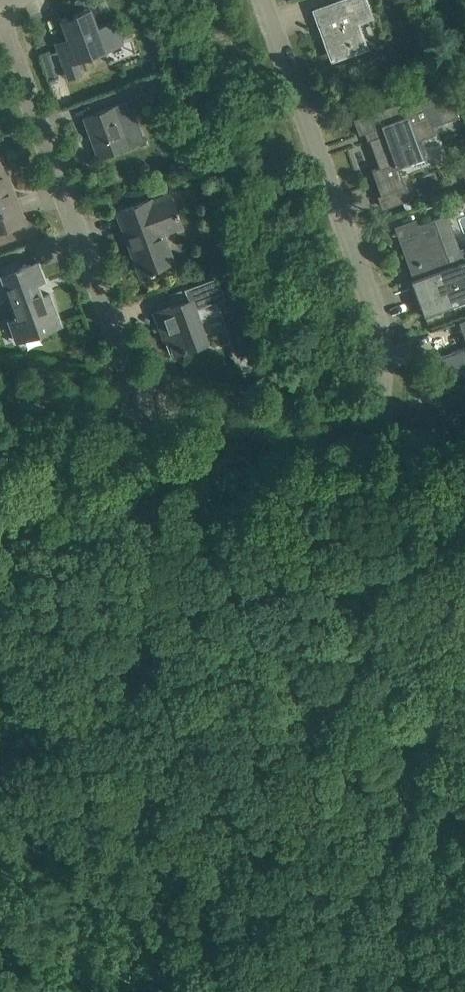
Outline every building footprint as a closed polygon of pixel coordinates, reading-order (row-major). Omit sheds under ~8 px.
[(335,58),(367,47),(357,21),(371,15),(365,0),(339,0),(314,9),(322,33),(326,32),(335,58)] [(70,45),(57,50),(68,79),(82,73),(77,61),(119,45),(116,37),(119,35),(114,21),(97,27),(90,8),(60,19),(70,45)] [(130,98),(164,86),(159,74),(125,86),(130,98)] [(366,131),(379,166),(371,169),(380,194),(398,188),(402,201),(410,199),(396,160),(420,151),(416,140),(435,133),(431,124),(458,114),(447,84),(400,101),(399,99),(395,101),(396,102),(353,118),(358,134),(366,131)] [(127,132),(138,128),(132,109),(128,110),(124,101),(82,116),(97,157),(129,145),(125,134),(127,133),(127,132)] [(23,221),(0,159),(0,229),(23,221)] [(154,269),(153,268),(172,261),(161,231),(181,224),(170,193),(150,201),(149,198),(117,210),(140,273),(148,269),(149,271),(154,269)] [(420,276),(456,263),(452,251),(459,249),(447,214),(391,234),(391,235),(400,232),(412,266),(416,265),(420,276)] [(456,263),(420,276),(411,280),(423,314),(464,300),(464,260),(456,263)] [(10,320),(17,340),(61,324),(49,293),(41,296),(36,282),(44,279),(37,261),(1,274),(17,317),(10,320)] [(226,281),(236,278),(232,267),(231,268),(222,271),(226,281)] [(225,297),(217,276),(168,294),(172,305),(160,310),(166,325),(160,327),(164,338),(170,336),(175,351),(181,349),(181,350),(185,349),(185,348),(205,340),(194,308),(225,297)] [(236,278),(227,281),(232,294),(241,291),(236,278)] [(439,357),(447,381),(449,381),(448,379),(464,373),(464,347),(439,357)] [(274,383),(267,373),(256,380),(263,390),(274,383)]
